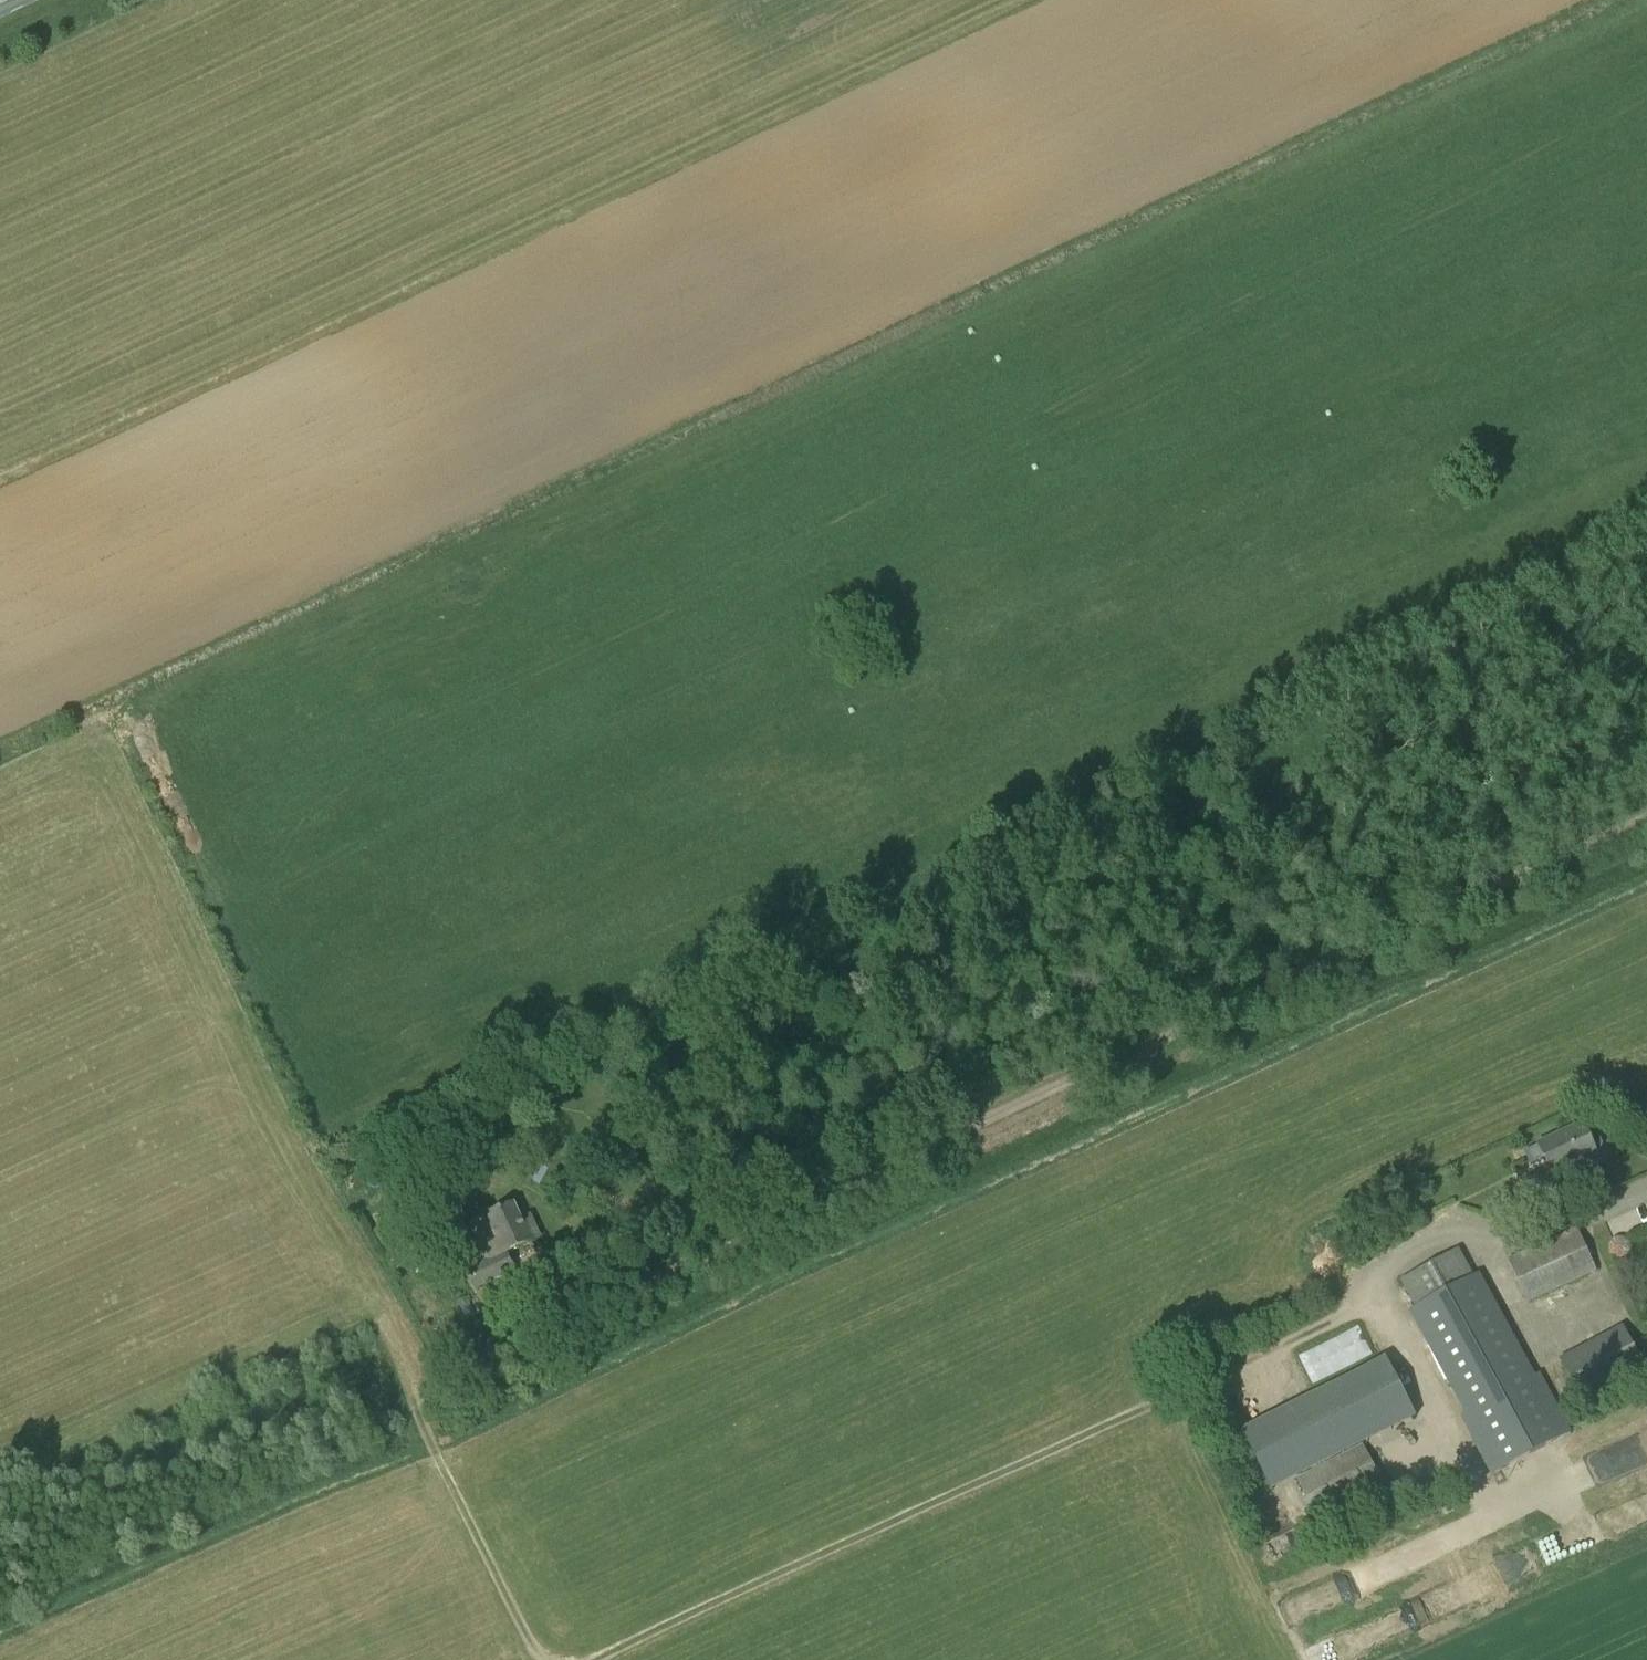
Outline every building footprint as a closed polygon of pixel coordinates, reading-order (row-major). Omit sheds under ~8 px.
[(1573,1172),(1572,1169),(1597,1157),(1583,1127),(1539,1147),(1554,1181),(1573,1172)] [(515,1272),(507,1254),(539,1239),(529,1218),(522,1222),(515,1207),(473,1226),(489,1262),(469,1271),(477,1289),(515,1272)] [(1596,1274),(1577,1230),(1508,1261),(1529,1304),(1554,1294),(1582,1280),(1596,1274)] [(1619,1259),(1626,1257),(1630,1250),(1627,1243),(1621,1239),(1613,1241),(1610,1248),(1612,1255),(1619,1259)] [(1459,1250),(1399,1282),(1470,1414),(1463,1418),(1494,1475),(1572,1433),(1541,1376),(1529,1382),(1459,1250)] [(1297,1354),(1311,1382),(1371,1352),(1358,1324),(1297,1354)] [(1645,1371),(1622,1327),(1558,1360),(1581,1404),(1645,1371)] [(1384,1358),(1241,1430),(1271,1490),(1414,1418),(1384,1358)] [(1316,1520),(1383,1486),(1362,1446),(1296,1479),(1316,1520)]
